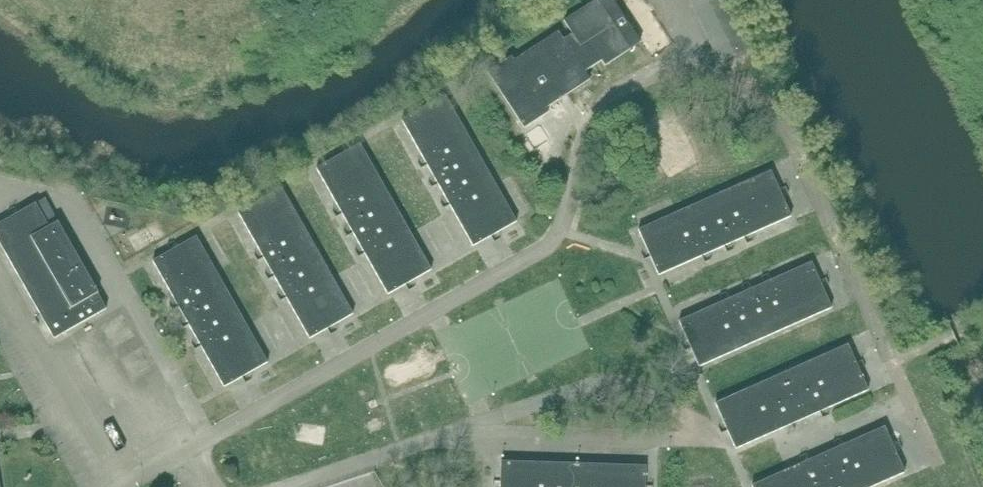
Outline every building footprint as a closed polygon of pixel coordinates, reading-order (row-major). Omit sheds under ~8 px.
[(630,50),(598,0),(596,0),(564,21),(572,34),(564,39),(559,31),(514,60),(512,56),(487,72),(524,128),(549,112),(546,108),(590,80),(585,72),(602,61),(605,66),(630,50)] [(642,6),(631,8),(637,33),(647,30),(642,6)] [(720,62),(747,49),(741,37),(714,50),(720,62)] [(473,247),(517,222),(445,96),(402,120),(473,247)] [(431,270),(361,146),(360,144),(316,168),(388,295),(431,270)] [(659,276),(791,217),(771,171),(638,230),(659,276)] [(310,339),(353,314),(282,188),(238,213),(310,339)] [(49,227),(36,203),(0,224),(0,244),(54,339),(106,309),(97,294),(98,293),(58,222),(49,227)] [(224,387),(268,363),(196,236),(153,261),(224,387)] [(832,308),(822,286),(811,262),(679,321),(699,367),(832,308)] [(736,449),(868,390),(848,344),(715,403),(736,449)] [(905,472),(885,427),(752,486),(872,486),(905,472)] [(646,466),(501,462),(500,486),(645,486),(646,466)]
